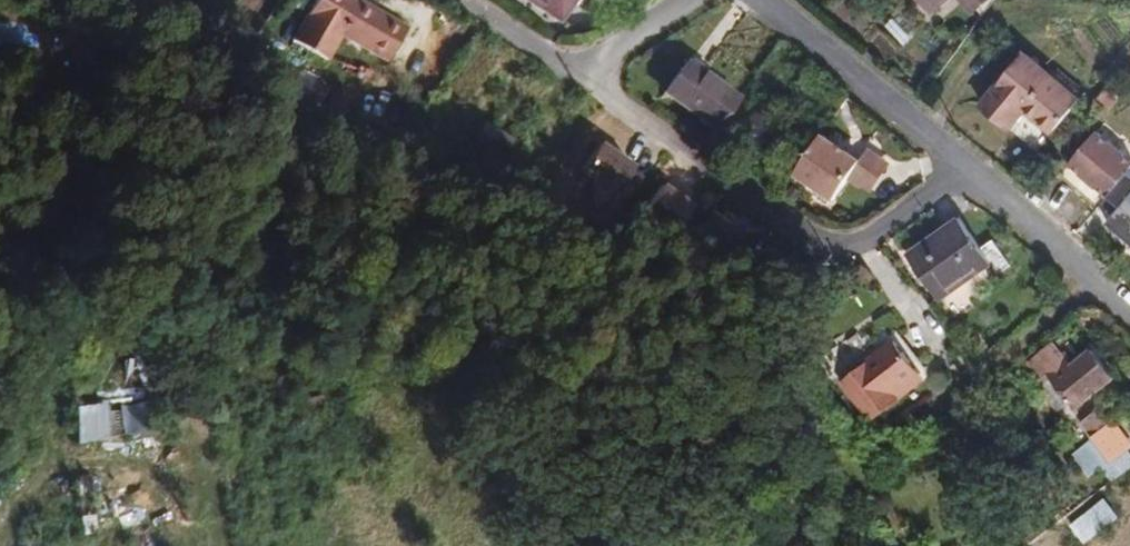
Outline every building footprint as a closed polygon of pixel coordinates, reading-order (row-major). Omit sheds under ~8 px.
[(409,28),(359,0),(317,0),(294,41),(330,61),(345,37),(389,63),(409,28)] [(560,21),(574,0),(529,0),(560,21)] [(932,11),(945,0),(923,0),(932,11)] [(973,13),(976,10),(982,17),(995,0),(962,0),(973,13)] [(409,28),(389,63),(408,74),(428,39),(409,28)] [(1053,133),(1082,101),(1027,54),(982,106),(1010,129),(1026,110),(1053,133)] [(716,130),(737,100),(717,85),(720,80),(690,59),(665,93),(716,130)] [(1015,127),(1037,149),(1051,134),(1029,113),(1015,127)] [(775,145),(775,125),(757,115),(740,125),(738,144),(757,156),(765,151),(775,145)] [(508,159),(518,143),(486,123),(476,138),(488,146),(482,158),(478,155),(470,151),(462,164),(495,182),(505,165),(508,159)] [(1129,172),(1129,159),(1098,132),(1070,165),(1108,197),(1129,172)] [(851,176),(861,161),(823,134),(795,175),(834,200),(851,176)] [(865,185),(882,159),(869,150),(861,161),(851,176),(865,185)] [(795,201),(801,192),(793,186),(787,195),(795,201)] [(1109,225),(1129,240),(1129,196),(1109,225)] [(733,254),(747,234),(715,211),(701,231),(704,234),(714,241),(733,254)] [(1012,264),(995,239),(982,248),(961,219),(908,255),(940,301),(993,263),(1000,273),(1012,264)] [(711,245),(714,241),(704,234),(701,238),(711,245)] [(867,413),(919,373),(895,341),(842,382),(867,413)] [(1115,377),(1093,350),(1072,366),(1054,343),(1034,359),(1035,360),(1030,364),(1037,373),(1037,374),(1045,383),(1050,378),(1070,402),(1076,410),(1115,377)] [(74,404),(77,442),(153,434),(145,355),(125,357),(129,398),(74,404)] [(871,420),(924,379),(919,373),(867,413),(871,420)] [(1070,402),(1050,378),(1045,383),(1064,407),(1070,402)] [(324,411),(320,396),(305,399),(308,414),(324,411)] [(1092,439),(1110,426),(1099,410),(1081,424),(1092,439)] [(1127,448),(1129,446),(1129,445),(1114,424),(1110,426),(1092,439),(1108,461),(1099,467),(1111,483),(1129,469),(1129,453),(1127,448)] [(1085,543),(1116,516),(1103,501),(1071,527),(1085,543)]
